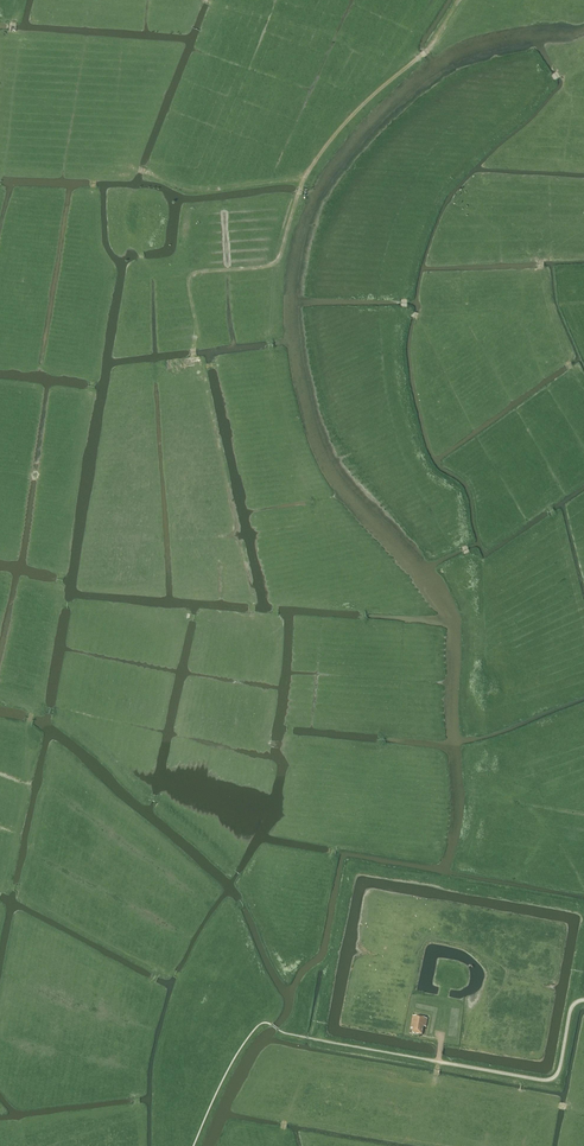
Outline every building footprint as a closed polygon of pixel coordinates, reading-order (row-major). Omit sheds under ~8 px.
[(428,1019),(413,1016),(411,1028),(413,1029),(412,1034),(423,1036),(424,1027),(427,1027),(428,1019)]
